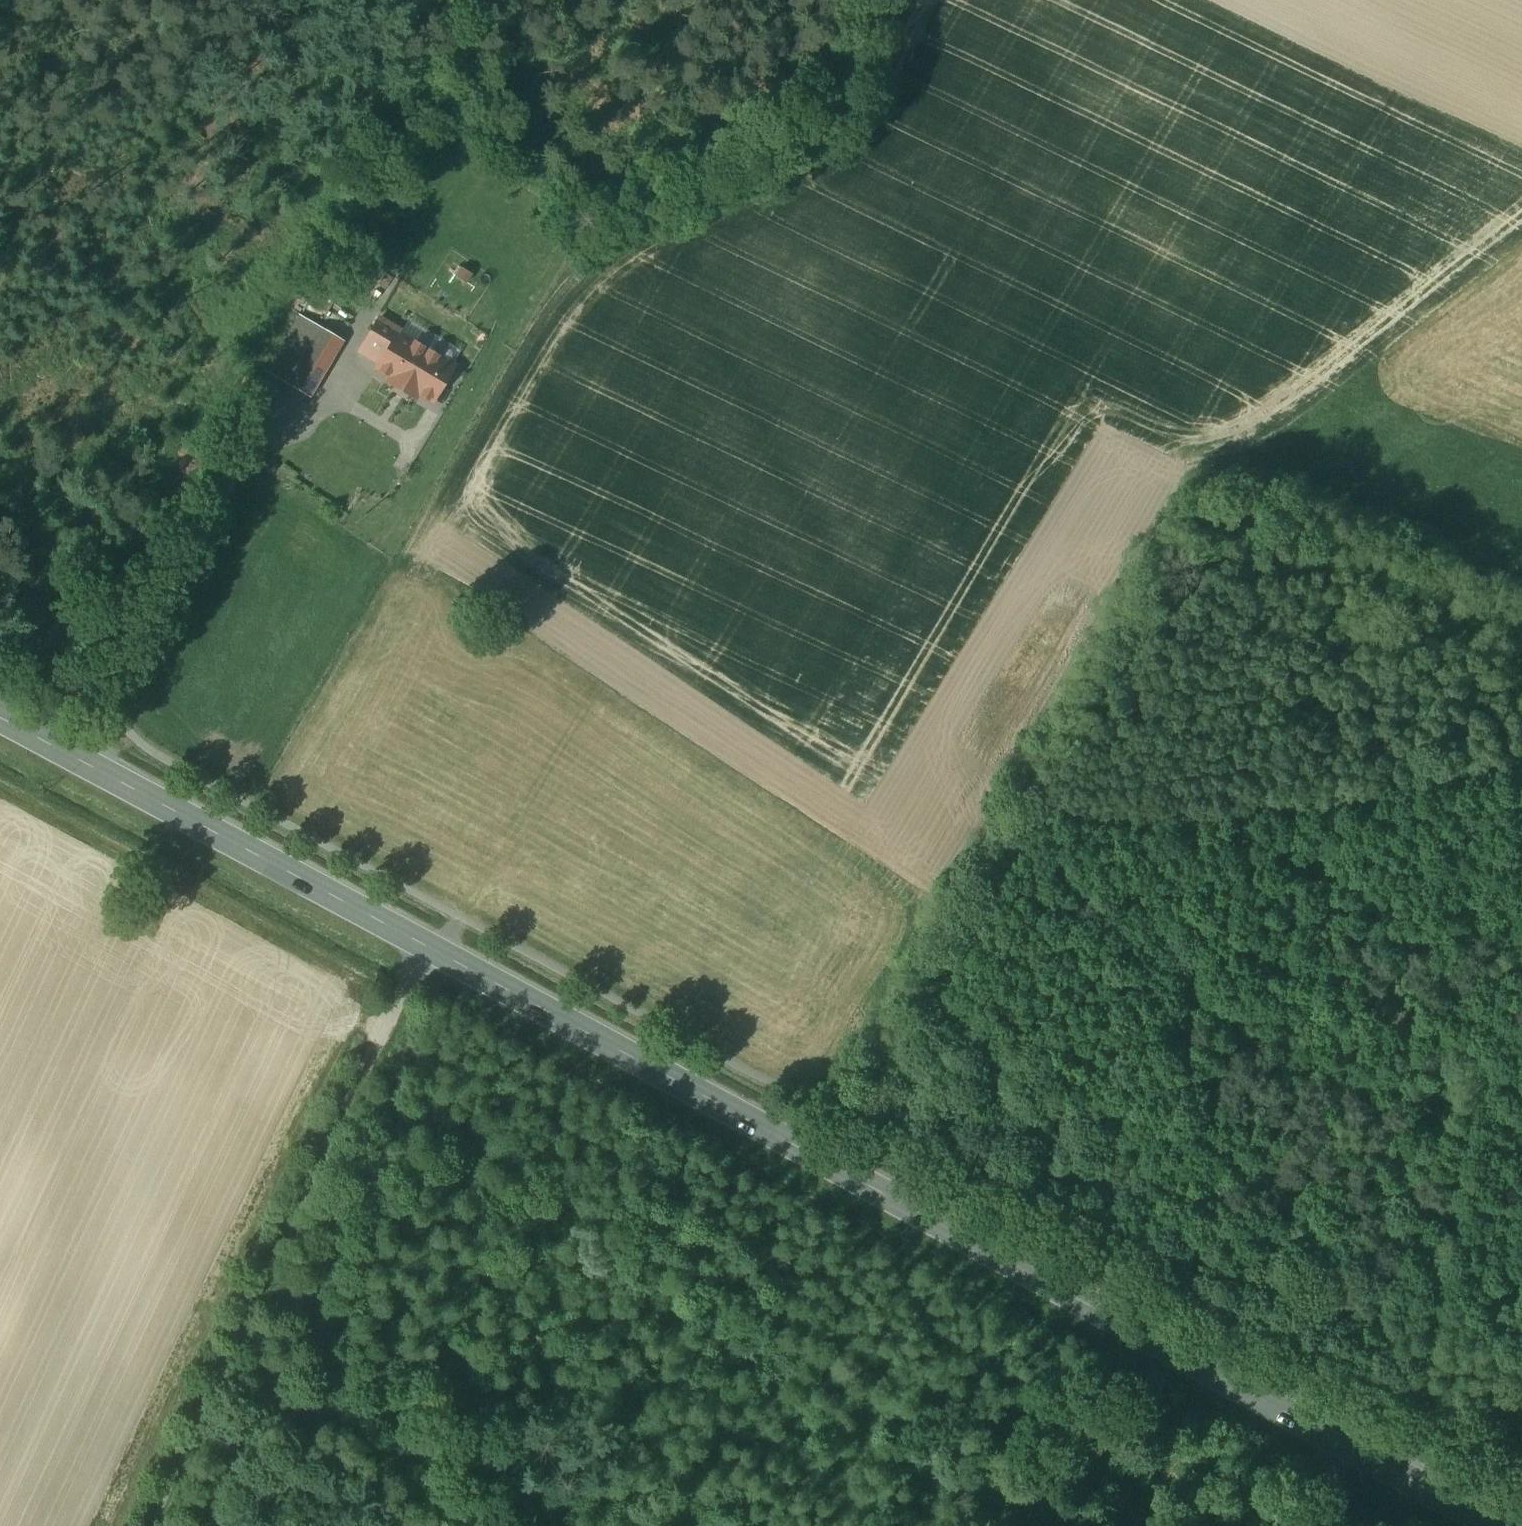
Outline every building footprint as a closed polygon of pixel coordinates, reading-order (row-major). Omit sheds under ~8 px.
[(386,391),(431,404),(446,355),(398,341),(402,326),(367,315),(355,354),(380,361),(376,375),(389,379),(386,391)] [(284,380),(309,395),(341,340),(316,325),(284,380)]
